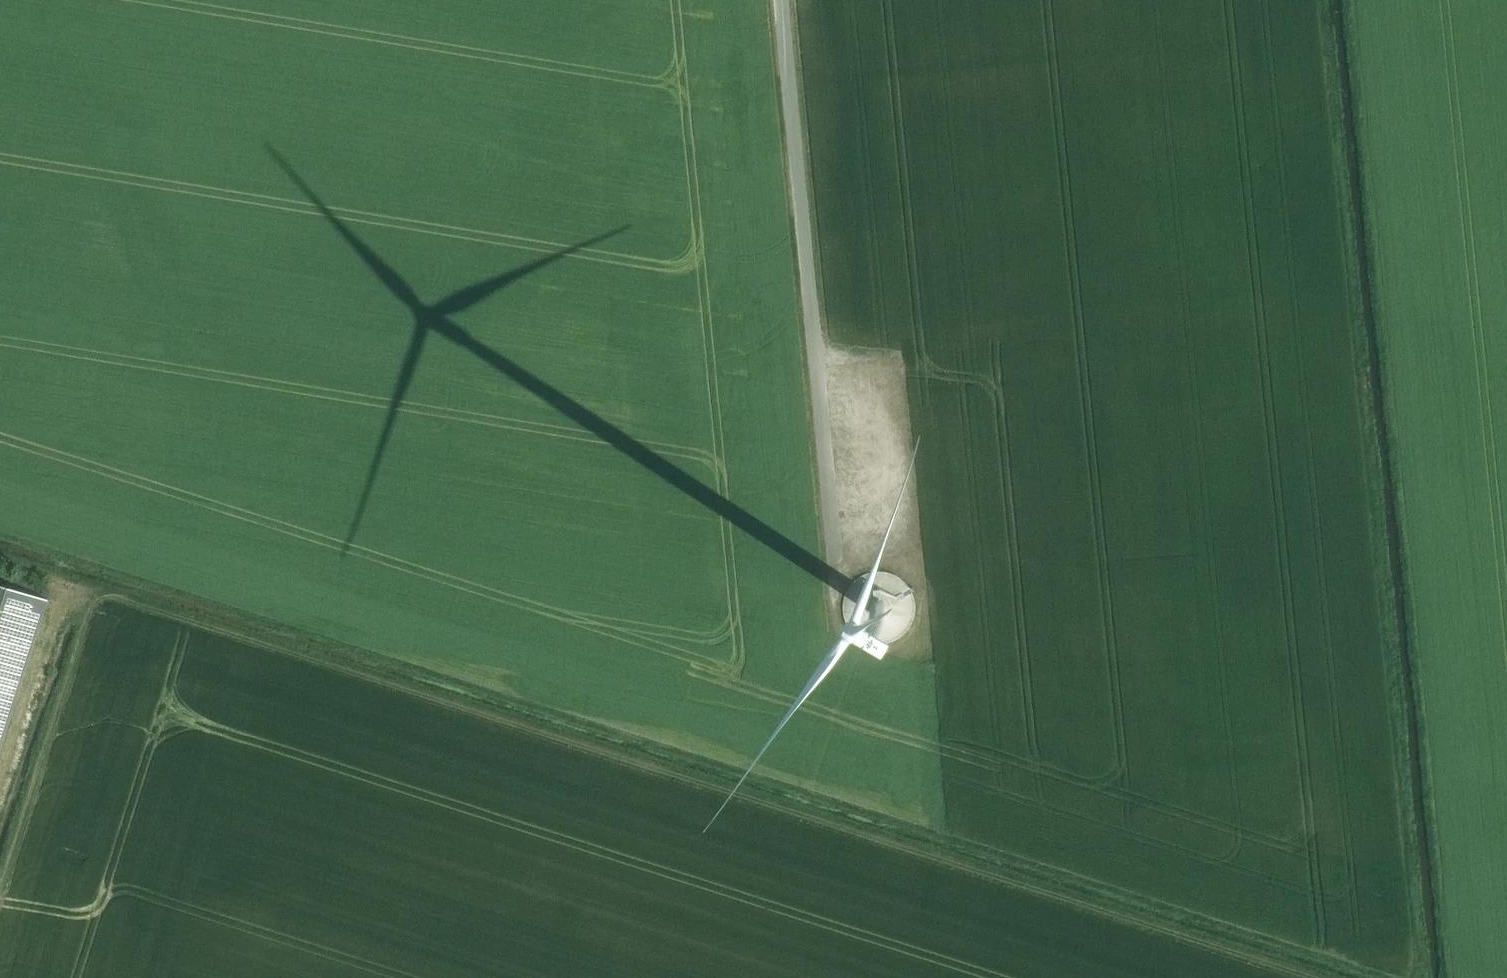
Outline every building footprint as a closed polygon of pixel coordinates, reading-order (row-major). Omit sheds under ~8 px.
[(49,599),(0,584),(0,751),(49,599)]
